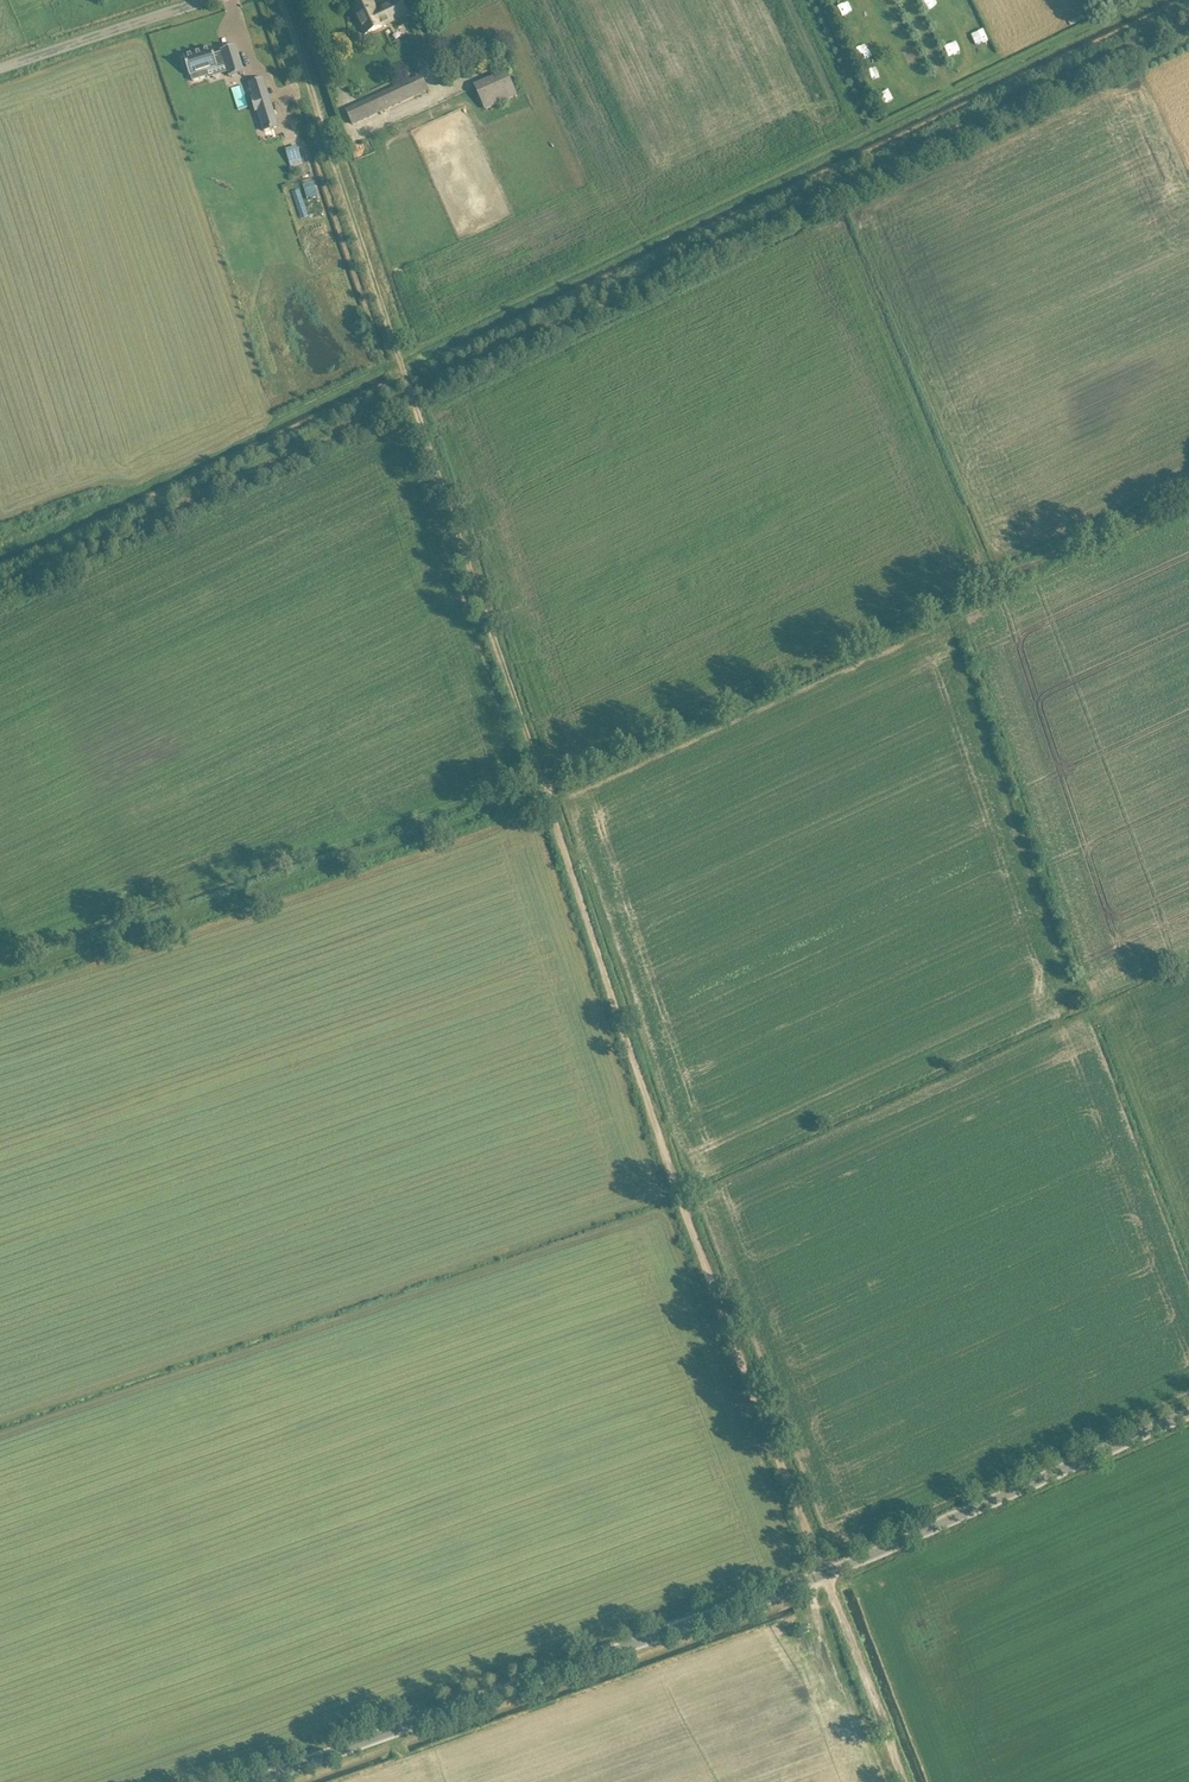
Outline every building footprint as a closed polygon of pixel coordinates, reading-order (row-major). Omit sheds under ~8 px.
[(361,5),(354,8),(362,26),(361,26),(365,34),(383,26),(382,25),(407,14),(401,0),(394,0),(388,2),(390,5),(376,11),(371,0),(368,1),(367,0),(362,0),(360,2),(361,5)] [(889,12),(894,19),(901,14),(896,7),(889,12)] [(994,41),(982,44),(985,54),(996,50),(994,41)] [(225,64),(229,76),(244,72),(236,46),(221,50),(222,52),(214,55),(212,48),(184,57),(190,76),(191,76),(193,81),(207,77),(206,71),(218,67),(217,66),(225,64)] [(921,78),(930,74),(926,65),(917,69),(921,78)] [(507,73),(475,87),(485,109),(517,95),(507,73)] [(347,110),(347,111),(353,125),(428,90),(422,76),(421,76),(423,81),(349,115),(347,110)] [(264,131),(279,127),(264,78),(249,83),(253,97),(251,97),(256,112),(258,111),(264,131)] [(893,89),(881,95),(887,105),(898,98),(893,89)] [(292,166),(305,164),(301,145),(288,148),(292,166)] [(306,184),(310,199),(321,197),(317,181),(306,184)]
